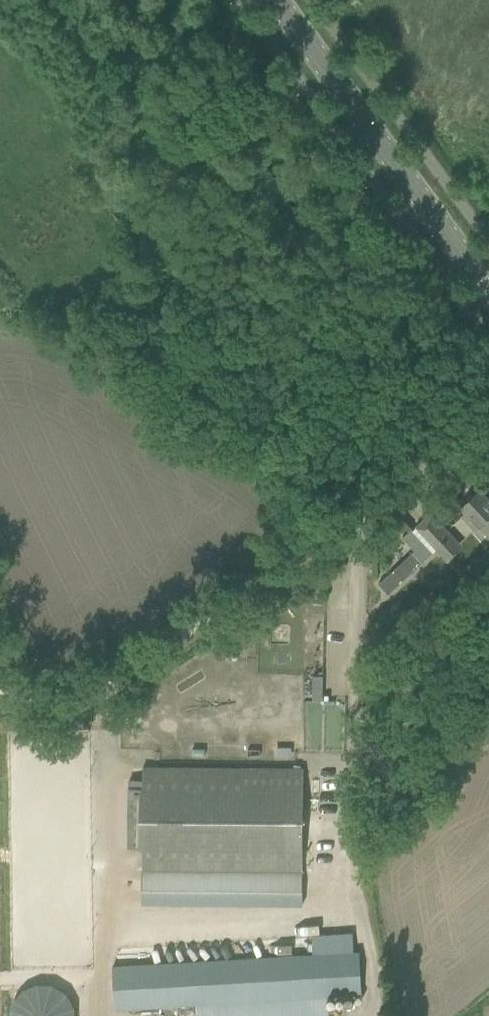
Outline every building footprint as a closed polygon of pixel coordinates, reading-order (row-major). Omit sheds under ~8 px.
[(460,506),(466,512),(462,516),(474,529),(479,525),(488,536),(488,498),(488,499),(479,489),(471,496),(469,494),(465,498),(467,500),(460,506)] [(431,514),(416,527),(446,559),(461,546),(431,514)] [(415,550),(378,584),(387,594),(433,553),(411,529),(403,536),(415,550)] [(477,561),(488,573),(488,572),(488,550),(477,561)] [(321,623),(327,618),(317,602),(310,607),(321,623)] [(322,699),(322,675),(313,675),(312,699),(322,699)] [(129,779),(129,848),(142,848),(142,869),(302,870),(303,769),(143,768),(143,780),(129,779)] [(142,869),(142,902),(302,903),(302,870),(142,869)] [(312,955),(353,953),(352,936),(311,937),(312,955)] [(353,953),(312,955),(198,962),(198,963),(200,998),(200,1002),(310,996),(311,1014),(325,1013),(324,995),(361,993),(358,953),(353,953)] [(198,963),(156,965),(158,1001),(200,998),(198,963)] [(158,1001),(156,965),(113,967),(115,1003),(158,1001)] [(200,1002),(201,1015),(274,1015),(311,1014),(310,996),(200,1002)]
